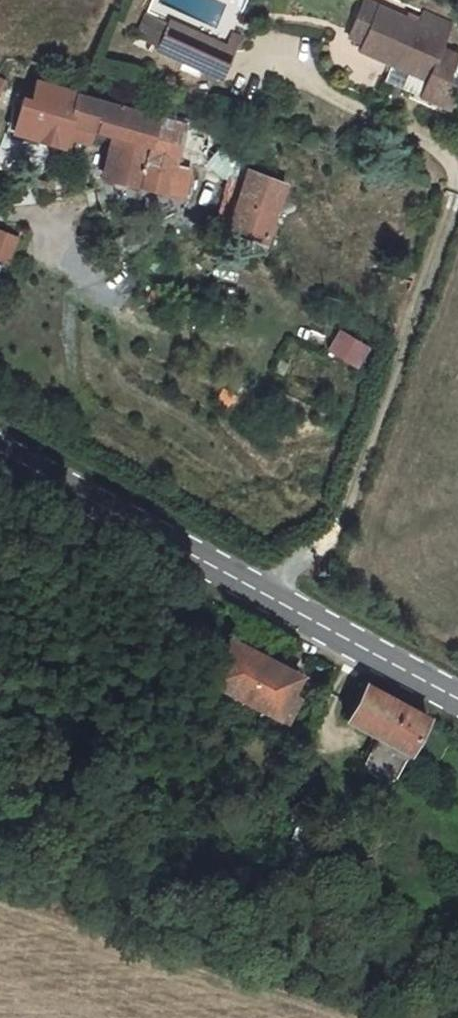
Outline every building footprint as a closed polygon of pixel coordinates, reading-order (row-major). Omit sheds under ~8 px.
[(366,1),(350,36),(364,43),(361,51),(391,64),(427,80),(420,95),(450,109),(457,91),(457,84),(449,80),(457,60),(457,56),(442,49),(453,24),(425,12),(419,24),(366,1)] [(226,47),(169,20),(168,24),(146,14),(136,37),(157,47),(156,50),(214,77),(227,48),(234,52),(241,37),(232,33),(226,47)] [(214,77),(221,80),(234,52),(227,48),(214,77)] [(449,80),(457,84),(457,60),(449,80)] [(391,64),(384,80),(420,95),(427,80),(391,64)] [(79,94),(37,82),(31,102),(25,124),(61,135),(67,137),(71,124),(118,137),(106,178),(123,182),(140,187),(150,145),(157,117),(79,95),(79,94)] [(31,102),(23,100),(13,131),(58,144),(61,135),(25,124),(31,102)] [(175,151),(150,145),(140,187),(179,197),(182,182),(168,179),(175,151)] [(285,183),(246,169),(241,182),(236,198),(226,194),(216,222),(227,226),(226,228),(259,239),(257,244),(269,249),(278,222),(271,220),(285,183)] [(231,178),(226,194),(236,198),(241,182),(231,178)] [(0,232),(0,258),(9,262),(18,239),(0,232)] [(355,366),(366,349),(341,333),(330,350),(355,366)] [(266,639),(243,626),(240,631),(263,644),(266,639)] [(301,676),(229,638),(206,681),(277,718),(277,719),(292,692),(301,676)] [(427,717),(364,683),(345,719),(377,736),(363,761),(394,779),(427,717)] [(301,697),(292,692),(277,719),(286,723),(301,697)] [(317,851),(322,835),(299,827),(293,843),(317,851)]
